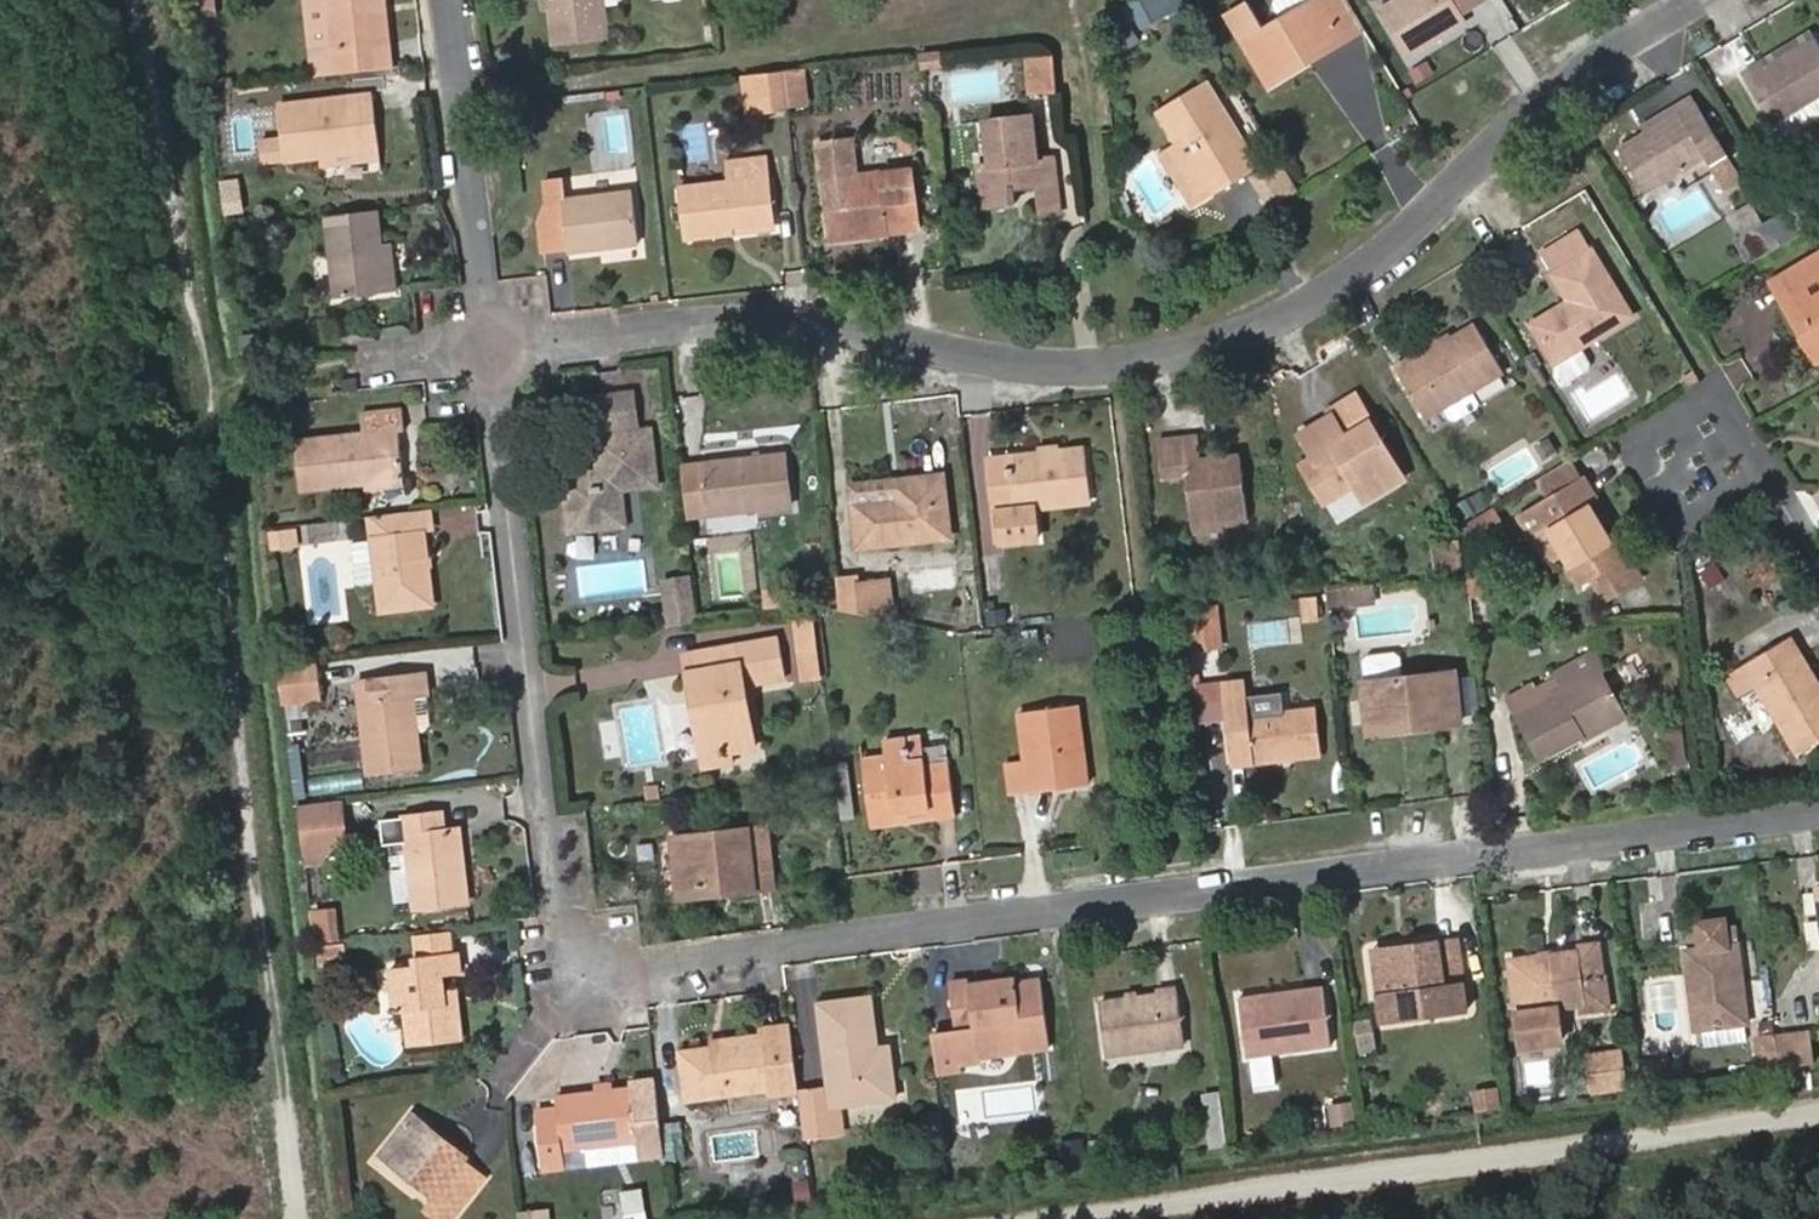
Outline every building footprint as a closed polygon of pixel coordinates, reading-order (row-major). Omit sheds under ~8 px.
[(379,4),(379,0),(293,0),(304,77),(360,70),(357,46),(367,45),(362,6),(379,4)] [(534,9),(543,8),(542,0),(533,0),(534,9)] [(598,39),(593,0),(542,0),(543,8),(547,45),(598,39)] [(1343,40),(1320,0),(1315,0),(1240,44),(1267,89),(1306,66),(1303,61),(1343,40)] [(1362,33),(1342,0),(1320,0),(1343,40),(1303,61),(1306,66),(1362,33)] [(1451,0),(1404,0),(1377,16),(1404,61),(1465,24),(1462,19),(1451,0)] [(1491,3),(1489,0),(1451,0),(1462,19),(1491,3)] [(367,45),(383,43),(379,4),(362,6),(367,45)] [(1816,39),(1812,32),(1760,62),(1764,70),(1816,39)] [(1818,98),(1818,45),(1816,39),(1764,70),(1760,62),(1740,74),(1770,127),(1818,98)] [(1020,93),(1047,90),(1043,54),(1015,57),(1020,93)] [(749,109),(780,106),(775,69),(745,72),(749,109)] [(1255,168),(1258,166),(1205,79),(1201,81),(1253,166),(1255,168)] [(1255,168),(1253,166),(1201,81),(1154,108),(1173,142),(1183,136),(1189,147),(1180,152),(1207,196),(1255,168)] [(265,104),(272,158),(306,154),(367,147),(360,92),(265,104)] [(1704,166),(1724,154),(1693,103),(1675,114),(1642,133),(1616,149),(1642,194),(1700,160),(1704,166)] [(1670,106),(1638,126),(1642,133),(1675,114),(1670,106)] [(1045,154),(1026,156),(1022,112),(975,117),(980,163),(967,164),(971,206),(1006,202),(1005,186),(1031,184),(1048,182),(1045,154)] [(1165,146),(1199,200),(1207,196),(1180,152),(1189,147),(1183,136),(1173,142),(1165,146)] [(897,166),(849,171),(845,138),(808,141),(821,241),(905,230),(897,166)] [(308,166),(368,160),(367,147),(306,154),(308,166)] [(724,223),(766,218),(760,158),(717,162),(719,180),(673,185),(679,237),(725,232),(724,223)] [(1254,178),(1277,205),(1301,184),(1278,158),(1254,178)] [(631,167),(572,178),(575,194),(634,183),(631,167)] [(562,250),(632,243),(625,190),(555,197),(553,175),(540,176),(542,200),(534,221),(537,248),(559,246),(562,250)] [(1034,213),(1051,211),(1048,182),(1031,184),(1034,213)] [(1791,207),(1740,236),(1754,262),(1806,232),(1791,207)] [(388,269),(377,271),(375,243),(370,209),(318,215),(329,298),(391,291),(388,269)] [(725,232),(767,227),(766,218),(724,223),(725,232)] [(1551,364),(1630,318),(1578,230),(1540,253),(1567,301),(1570,307),(1565,309),(1562,304),(1529,324),(1551,364)] [(388,269),(385,243),(375,243),(377,271),(388,269)] [(1776,277),(1818,346),(1818,252),(1776,277)] [(1818,361),(1818,346),(1776,277),(1769,281),(1817,362),(1818,361)] [(1567,301),(1562,304),(1565,309),(1570,307),(1567,301)] [(1399,368),(1429,419),(1502,376),(1472,325),(1399,368)] [(1683,392),(1698,384),(1691,373),(1677,381),(1683,392)] [(1371,499),(1403,479),(1352,394),(1325,410),(1328,415),(1295,434),(1312,460),(1331,449),(1342,468),(1349,464),(1371,499)] [(593,433),(635,428),(631,397),(590,402),(593,433)] [(352,489),(389,482),(385,437),(390,436),(389,418),(343,425),(345,443),(278,451),(284,500),(352,489)] [(652,448),(650,431),(631,434),(633,451),(652,448)] [(624,531),(618,495),(657,490),(652,448),(633,451),(631,434),(593,438),(598,473),(561,478),(566,518),(586,516),(589,534),(624,531)] [(1156,441),(1161,479),(1185,478),(1183,463),(1200,461),(1197,438),(1156,441)] [(1057,446),(1038,449),(1038,455),(1058,454),(1057,446)] [(751,448),(714,452),(716,462),(753,458),(751,448)] [(1033,510),(1090,503),(1084,451),(1058,454),(1038,455),(1006,458),(1006,461),(1011,498),(996,501),(1000,547),(1036,543),(1033,510)] [(691,519),(788,508),(783,454),(753,458),(716,462),(685,466),(691,519)] [(1220,524),(1246,522),(1239,457),(1200,461),(1183,463),(1185,478),(1190,527),(1220,524)] [(989,463),(993,501),(996,501),(1011,498),(1006,461),(989,463)] [(1570,461),(1534,482),(1547,505),(1582,483),(1570,461)] [(1364,504),(1371,499),(1349,464),(1342,468),(1364,504)] [(855,547),(947,538),(941,475),(896,481),(898,498),(849,503),(855,547)] [(896,481),(847,486),(849,503),(898,498),(896,481)] [(352,496),(391,491),(389,482),(352,489),(352,496)] [(1602,530),(1596,520),(1587,504),(1593,500),(1582,483),(1547,505),(1520,519),(1547,567),(1564,557),(1582,589),(1594,580),(1607,602),(1641,582),(1628,559),(1621,563),(1602,530)] [(1499,537),(1503,526),(1494,511),(1465,528),(1477,550),(1499,537)] [(425,575),(424,563),(421,538),(429,537),(426,514),(366,521),(377,617),(429,610),(425,575)] [(566,518),(568,536),(589,534),(586,516),(566,518)] [(1602,530),(1608,526),(1603,516),(1596,520),(1602,530)] [(1191,533),(1220,531),(1220,524),(1190,527),(1191,533)] [(273,552),(282,551),(280,536),(272,537),(273,552)] [(256,554),(273,552),(272,537),(255,539),(256,554)] [(1468,597),(1484,595),(1481,573),(1466,574),(1468,597)] [(837,581),(840,610),(861,615),(857,586),(856,579),(837,581)] [(861,615),(896,622),(893,582),(857,586),(861,615)] [(685,583),(667,585),(669,603),(687,601),(685,583)] [(1325,591),(1327,606),(1372,602),(1370,585),(1325,591)] [(672,621),(689,619),(687,601),(669,603),(672,621)] [(1192,650),(1219,647),(1214,607),(1187,610),(1192,650)] [(818,614),(794,619),(806,679),(830,674),(818,614)] [(1814,682),(1785,634),(1722,670),(1737,694),(1754,684),(1795,754),(1818,741),(1818,706),(1807,686),(1814,682)] [(730,751),(755,747),(745,686),(787,678),(781,640),(699,652),(703,670),(688,672),(692,698),(702,696),(710,755),(730,751)] [(1579,732),(1618,709),(1598,671),(1604,668),(1593,649),(1554,672),(1562,686),(1513,714),(1539,762),(1582,738),(1579,732)] [(699,652),(686,655),(688,672),(703,670),(699,652)] [(1437,720),(1455,718),(1450,673),(1397,680),(1395,660),(1389,656),(1363,659),(1358,664),(1361,684),(1359,686),(1364,729),(1397,725),(1398,733),(1438,728),(1437,720)] [(279,707),(321,701),(317,669),(276,674),(279,707)] [(420,736),(427,729),(421,678),(358,688),(367,781),(419,773),(415,736),(420,736)] [(1814,682),(1807,686),(1818,706),(1818,691),(1814,682)] [(1220,702),(1241,700),(1239,683),(1218,685),(1220,702)] [(1228,767),(1319,756),(1314,713),(1279,716),(1277,695),(1241,700),(1220,702),(1223,721),(1224,731),(1228,767)] [(703,767),(732,762),(730,751),(710,755),(702,696),(692,698),(703,767)] [(1081,745),(1076,705),(1064,706),(1069,746),(1081,745)] [(1081,745),(1069,746),(1064,706),(1018,711),(1025,759),(1028,784),(1055,781),(1056,790),(1086,787),(1081,745)] [(1582,738),(1583,740),(1622,717),(1618,709),(1579,732),(1582,738)] [(1438,728),(1456,726),(1455,718),(1437,720),(1438,728)] [(1365,736),(1398,733),(1397,725),(1364,729),(1365,736)] [(922,759),(920,739),(905,740),(906,760),(922,759)] [(931,820),(952,818),(945,764),(923,768),(922,759),(906,760),(905,740),(884,743),(886,758),(863,760),(870,827),(895,824),(893,813),(929,810),(931,820)] [(884,743),(861,745),(863,760),(886,758),(884,743)] [(1029,793),(1028,784),(1025,759),(1004,761),(1008,796),(1029,793)] [(1029,793),(1056,790),(1055,781),(1028,784),(1029,793)] [(306,855),(351,855),(352,799),(306,798),(306,855)] [(895,824),(931,820),(929,810),(893,813),(895,824)] [(416,915),(467,908),(459,834),(444,836),(441,818),(406,822),(416,915)] [(756,883),(773,881),(767,826),(673,835),(679,889),(728,883),(729,894),(756,891),(756,883)] [(756,891),(774,889),(773,881),(756,883),(756,891)] [(680,899),(729,894),(728,883),(679,889),(680,899)] [(340,905),(312,907),(316,944),(344,941),(340,905)] [(1680,950),(1690,1030),(1709,1028),(1716,1027),(1721,1027),(1742,1024),(1730,927),(1720,928),(1720,919),(1690,922),(1693,949),(1680,950)] [(455,934),(412,939),(415,966),(458,959),(455,934)] [(1455,946),(1454,937),(1433,940),(1435,948),(1455,946)] [(1442,1014),(1465,1011),(1455,946),(1435,948),(1433,940),(1407,944),(1408,955),(1369,960),(1378,1022),(1409,1017),(1408,1007),(1440,1004),(1442,1014)] [(1407,944),(1367,949),(1369,960),(1408,955),(1407,944)] [(1574,1006),(1596,1003),(1593,981),(1597,980),(1596,976),(1593,945),(1574,947),(1574,953),(1546,956),(1537,957),(1506,961),(1518,1055),(1572,1048),(1568,1007),(1574,1006)] [(445,1012),(444,1002),(441,982),(461,979),(458,959),(415,966),(415,972),(391,975),(396,1019),(406,1018),(409,1053),(461,1046),(457,1011),(445,1012)] [(1012,985),(1011,974),(967,980),(968,991),(1012,985)] [(1575,1014),(1606,1010),(1601,975),(1596,976),(1597,980),(1593,981),(1596,1003),(1574,1006),(1575,1014)] [(1014,1051),(1047,1048),(1040,981),(1012,985),(968,991),(967,980),(947,982),(954,1033),(1012,1027),(1014,1051)] [(1241,1059),(1327,1049),(1320,988),(1283,992),(1284,1003),(1235,1009),(1241,1059)] [(1176,989),(1153,992),(1153,998),(1176,996),(1176,989)] [(1283,992),(1234,997),(1235,1009),(1284,1003),(1283,992)] [(1103,1057),(1183,1047),(1176,996),(1153,998),(1133,1000),(1121,1001),(1095,1003),(1103,1057)] [(868,1044),(875,1043),(870,998),(818,1005),(831,1109),(895,1101),(889,1049),(876,1050),(869,1052),(868,1044)] [(457,1011),(456,1000),(444,1002),(445,1012),(457,1011)] [(1724,1046),(1745,1043),(1742,1024),(1721,1027),(1724,1046)] [(770,1098),(798,1094),(789,1028),(761,1031),(762,1039),(718,1044),(719,1049),(679,1055),(685,1103),(769,1092),(770,1098)] [(1776,1066),(1813,1062),(1809,1028),(1772,1034),(1772,1039),(1776,1066)] [(1758,1068),(1776,1066),(1772,1039),(1754,1042),(1758,1068)] [(876,1050),(875,1043),(868,1044),(869,1052),(876,1050)] [(1585,1093),(1621,1090),(1617,1053),(1611,1054),(1614,1082),(1584,1085),(1585,1093)] [(1611,1054),(1580,1057),(1584,1085),(1614,1082),(1611,1054)] [(1658,1075),(1671,1074),(1670,1062),(1656,1063),(1658,1075)] [(639,1162),(665,1159),(661,1128),(637,1131),(633,1091),(557,1100),(559,1113),(561,1122),(538,1125),(538,1131),(544,1174),(565,1172),(563,1152),(637,1144),(639,1162)] [(538,1125),(561,1122),(559,1113),(537,1116),(538,1125)] [(441,1143),(412,1120),(405,1128),(434,1152),(441,1143)] [(434,1152),(405,1128),(380,1162),(421,1193),(415,1200),(437,1218),(457,1218),(487,1179),(441,1143),(434,1152)] [(519,1177),(544,1174),(538,1131),(513,1133),(519,1177)] [(632,1218),(650,1218),(646,1188),(629,1189),(632,1218)]
